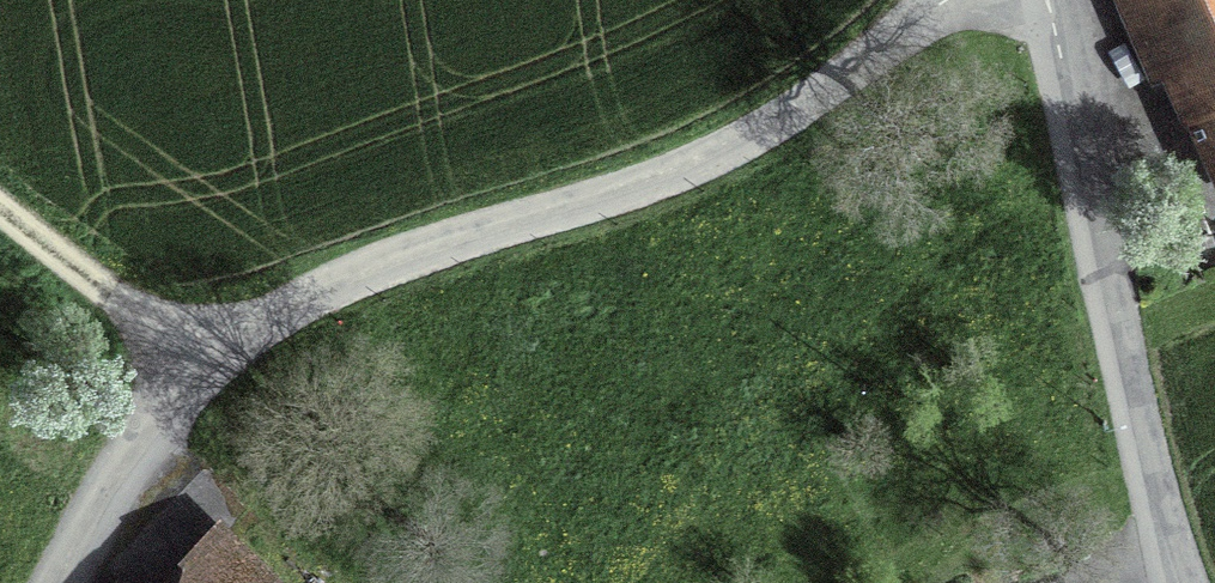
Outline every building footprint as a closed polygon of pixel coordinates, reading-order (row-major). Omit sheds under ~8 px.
[(1214,116),(1214,0),(1164,0),(1214,116)] [(219,537),(173,582),(265,582),(219,537)]
